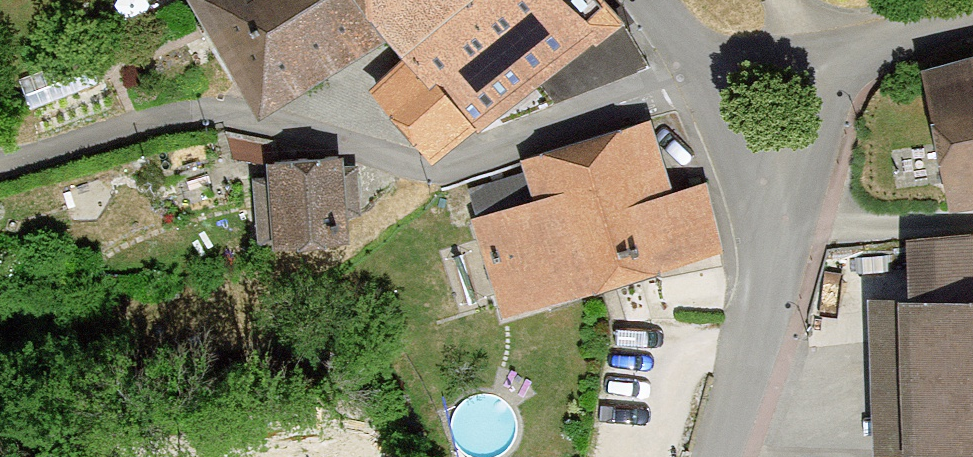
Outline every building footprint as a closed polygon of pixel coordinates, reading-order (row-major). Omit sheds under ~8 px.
[(209,1),(298,123),(422,39),(418,0),(210,0),(209,1)] [(593,0),(418,0),(422,39),(426,63),(387,93),(446,159),(622,53),(593,0)] [(923,60),(950,201),(972,198),(972,47),(923,60)] [(476,219),(507,324),(731,257),(700,152),(678,159),(664,116),(471,179),(483,217),(476,219)] [(371,152),(285,158),(291,241),(376,236),(371,152)] [(897,288),(899,444),(972,443),(972,287),(897,288)]
